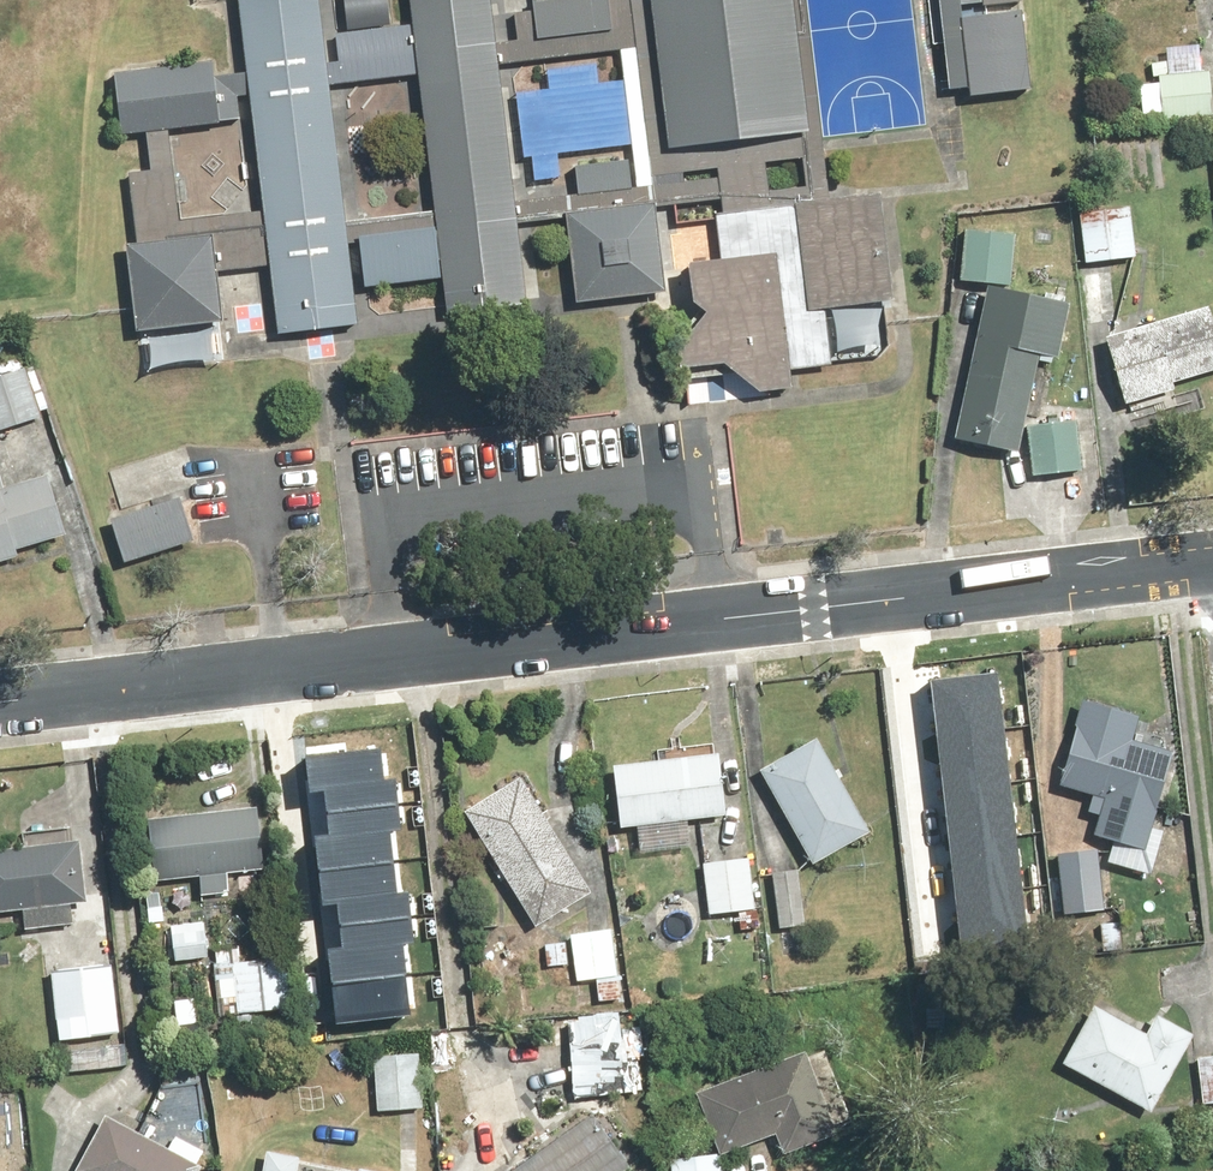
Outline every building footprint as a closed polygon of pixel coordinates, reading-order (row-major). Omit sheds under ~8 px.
[(263,337),(351,327),(316,0),(226,0),(263,337)] [(438,308),(526,299),(493,0),(404,0),(438,308)] [(646,146),(802,129),(788,0),(630,0),(646,146)] [(1019,6),(958,12),(968,106),(1029,99),(1019,6)] [(1166,119),(1212,120),(1212,73),(1205,73),(1206,47),(1172,46),(1171,64),(1155,64),(1154,79),(1163,79),(1163,86),(1147,85),(1146,113),(1167,114),(1166,119)] [(209,62),(111,73),(119,143),(217,132),(209,62)] [(877,190),(725,208),(732,262),(687,275),(694,363),(726,404),(795,403),(784,311),(890,299),(877,190)] [(659,193),(560,204),(571,306),(670,295),(659,193)] [(1088,213),(1091,263),(1139,260),(1136,210),(1088,213)] [(212,224),(116,234),(128,340),(224,330),(212,224)] [(1022,233),(967,230),(964,282),(1019,286),(1022,233)] [(1074,304),(993,287),(960,441),(1022,455),(1044,356),(1062,360),(1074,304)] [(1110,335),(1132,410),(1183,395),(1179,381),(1212,371),(1212,305),(1110,335)] [(0,376),(0,433),(47,417),(29,366),(0,376)] [(25,559),(23,550),(73,537),(56,474),(11,487),(8,476),(0,478),(0,566),(25,559)] [(199,542),(186,498),(115,518),(128,563),(199,542)] [(930,683),(964,957),(1029,949),(995,675),(930,683)] [(1155,718),(1088,699),(1064,787),(1110,800),(1100,838),(1116,843),(1111,864),(1158,877),(1172,830),(1159,826),(1180,752),(1167,749),(1170,739),(1151,734),(1155,718)] [(823,738),(764,771),(817,864),(875,831),(823,738)] [(659,762),(622,764),(625,828),(642,827),(644,851),(694,848),(693,820),(730,818),(727,757),(707,758),(706,751),(659,753),(659,762)] [(332,955),(339,1022),(410,1015),(402,945),(415,944),(409,890),(398,891),(392,834),(402,833),(397,781),(382,783),(379,753),(309,760),(312,788),(329,787),(334,837),(314,839),(321,904),(337,902),(343,954),(332,955)] [(525,774),(469,811),(546,926),(602,888),(525,774)] [(269,869),(264,808),(150,818),(155,880),(203,875),(205,895),(231,893),(229,873),(269,869)] [(0,850),(0,914),(90,906),(85,843),(0,850)] [(1105,852),(1063,853),(1064,913),(1107,912),(1105,852)] [(754,858),(709,863),(714,916),(760,911),(754,858)] [(802,869),(776,871),(781,927),(807,925),(802,869)] [(624,999),(616,926),(576,930),(582,984),(601,982),(603,1001),(624,999)] [(236,955),(215,958),(224,1017),(297,1006),(291,957),(237,965),(236,955)] [(116,969),(55,975),(62,1040),(122,1033),(116,969)] [(1152,1031),(1103,1002),(1068,1064),(1156,1114),(1201,1035),(1163,1013),(1152,1031)] [(625,1008),(574,1013),(582,1097),(634,1092),(631,1060),(647,1058),(644,1029),(627,1030),(625,1008)] [(827,1045),(702,1094),(726,1156),(851,1108),(827,1045)] [(427,1054),(381,1054),(382,1111),(428,1110),(427,1054)] [(1201,1057),(1205,1104),(1212,1104),(1212,1056),(1201,1057)] [(601,1108),(506,1170),(642,1170),(601,1108)] [(207,1168),(202,1165),(209,1151),(181,1136),(173,1150),(111,1116),(81,1170),(205,1170),(207,1168)] [(272,1153),(269,1170),(307,1170),(309,1160),(272,1153)] [(674,1161),(675,1170),(728,1170),(726,1156),(674,1161)]
